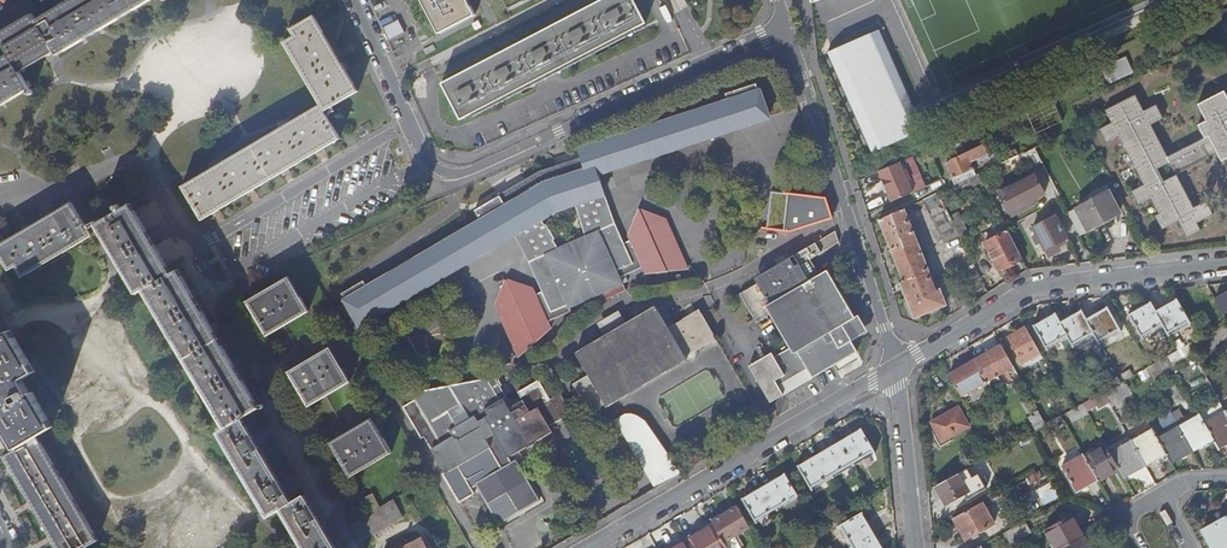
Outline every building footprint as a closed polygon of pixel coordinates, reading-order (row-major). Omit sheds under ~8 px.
[(29,89),(20,73),(55,52),(57,56),(148,0),(70,0),(36,20),(32,13),(0,33),(0,39),(9,54),(0,59),(0,106),(29,89)] [(476,14),(468,0),(422,0),(440,33),(476,14)] [(634,0),(602,0),(442,83),(461,119),(472,114),(474,116),(636,32),(635,29),(646,23),(634,0)] [(360,91),(314,14),(290,28),(295,35),(284,41),(321,105),(180,186),(201,220),(341,139),(325,111),(360,91)] [(397,18),(381,25),(387,39),(403,31),(397,18)] [(476,29),(481,27),(478,21),(473,24),(476,29)] [(872,153),(923,131),(880,31),(872,35),(866,21),(831,36),(837,50),(829,54),(872,153)] [(1109,82),(1135,71),(1129,56),(1103,66),(1109,82)] [(474,257),(514,235),(520,232),(536,260),(552,295),(539,301),(549,321),(571,311),(570,307),(623,284),(620,277),(643,267),(633,246),(620,252),(608,223),(599,196),(606,194),(599,173),(769,117),(760,91),(759,91),(757,83),(725,93),(728,101),(579,150),(583,163),(544,176),(503,200),(500,196),(475,210),(482,221),(461,233),(474,257)] [(1212,159),(1211,157),(1219,153),(1226,169),(1226,94),(1225,91),(1199,105),(1207,121),(1199,125),(1206,138),(1169,157),(1152,125),(1164,118),(1157,105),(1145,111),(1137,94),(1107,110),(1113,123),(1101,129),(1108,143),(1121,137),(1146,185),(1133,191),(1140,205),(1153,199),(1160,214),(1157,216),(1164,230),(1180,221),(1189,238),(1202,231),(1199,224),(1215,216),(1208,202),(1195,208),(1178,176),(1212,159)] [(1050,151),(1059,147),(1055,138),(1046,143),(1050,151)] [(954,177),(973,169),(970,162),(983,157),(984,160),(989,157),(992,156),(986,144),(984,145),(983,145),(947,161),(954,177)] [(1023,164),(1031,160),(1034,166),(1042,162),(1035,148),(1019,155),(1018,156),(1023,164)] [(1018,156),(1019,155),(1016,149),(1007,154),(1010,159),(1018,156)] [(891,202),(911,193),(899,164),(878,174),(882,182),(886,191),(891,202)] [(957,183),(976,175),(973,169),(954,177),(957,183)] [(961,193),(984,183),(979,174),(957,184),(961,193)] [(1045,194),(1035,175),(999,195),(1009,214),(1045,194)] [(1079,234),(1120,213),(1108,191),(1068,212),(1079,234)] [(945,243),(960,236),(954,225),(937,193),(923,200),(945,243)] [(608,223),(620,252),(633,246),(630,240),(624,242),(616,222),(606,194),(599,196),(608,223)] [(0,244),(0,256),(8,271),(15,266),(21,277),(91,236),(70,202),(5,241),(0,244)] [(305,495),(292,502),(242,418),(261,407),(178,268),(171,272),(130,202),(94,224),(135,294),(142,290),(224,428),(218,432),(268,516),(281,509),(304,547),(336,547),(305,495)] [(913,315),(935,306),(937,310),(947,305),(941,290),(937,291),(903,209),(879,220),(904,283),(912,302),(908,303),(913,315)] [(645,274),(689,269),(666,219),(640,210),(628,235),(630,240),(633,246),(643,267),(645,274)] [(1045,250),(1068,238),(1056,215),(1033,227),(1037,235),(1045,250)] [(963,242),(972,238),(963,220),(954,225),(960,236),(963,242)] [(814,378),(858,352),(852,342),(869,332),(858,315),(855,317),(828,270),(817,276),(808,261),(839,243),(835,231),(755,278),(758,283),(740,294),(756,323),(775,312),(794,345),(775,356),(772,352),(750,365),(771,402),(784,394),(785,395),(814,378)] [(1000,269),(1023,258),(1009,231),(986,242),(1000,269)] [(520,232),(514,235),(530,264),(542,292),(536,295),(539,301),(552,295),(536,260),(520,232)] [(474,257),(461,233),(368,287),(364,280),(341,294),(345,301),(344,302),(358,326),(474,257)] [(1068,238),(1045,250),(1049,256),(1060,251),(1058,247),(1070,241),(1068,238)] [(266,336),(308,311),(287,276),(245,301),(266,336)] [(551,328),(549,321),(539,301),(536,295),(533,288),(507,280),(495,306),(519,357),(551,328)] [(908,303),(912,302),(904,283),(901,284),(908,303)] [(1157,311),(1166,326),(1165,326),(1170,335),(1171,335),(1171,334),(1177,330),(1176,328),(1188,320),(1190,324),(1192,323),(1177,298),(1176,299),(1177,300),(1157,311)] [(1165,326),(1166,326),(1157,311),(1152,301),(1150,302),(1151,304),(1131,315),(1131,314),(1130,314),(1144,339),(1145,338),(1143,335),(1156,328),(1158,330),(1165,326)] [(915,318),(937,310),(935,306),(913,315),(915,318)] [(1088,320),(1096,334),(1095,334),(1100,344),(1101,343),(1100,340),(1112,333),(1114,335),(1121,331),(1121,332),(1122,332),(1107,306),(1106,307),(1107,308),(1088,320)] [(1069,337),(1068,338),(1073,347),(1074,347),(1074,346),(1072,343),(1086,335),(1088,338),(1095,334),(1096,334),(1088,320),(1082,310),(1081,310),(1082,311),(1061,323),(1069,337)] [(1055,315),(1068,338),(1069,337),(1061,323),(1055,313),(1055,314),(1054,314),(1055,315)] [(1062,341),(1068,338),(1055,315),(1036,326),(1035,325),(1034,325),(1048,350),(1049,349),(1047,346),(1060,339),(1062,341)] [(1176,328),(1177,330),(1190,324),(1188,320),(1176,328)] [(1023,362),(1040,352),(1026,327),(1008,337),(1023,362)] [(1145,338),(1158,330),(1156,328),(1143,335),(1145,338)] [(0,336),(0,421),(16,448),(3,456),(57,547),(84,547),(98,540),(38,436),(53,426),(33,391),(29,393),(21,379),(35,371),(10,329),(0,336)] [(1101,343),(1114,335),(1112,333),(1100,340),(1101,343)] [(1074,346),(1088,338),(1086,335),(1072,343),(1074,346)] [(1049,349),(1062,341),(1060,339),(1047,346),(1049,349)] [(1198,339),(1189,344),(1192,349),(1201,344),(1198,339)] [(1002,345),(975,359),(987,380),(1013,365),(1002,345)] [(350,382),(329,346),(287,371),(308,406),(350,382)] [(1153,364),(1146,368),(1155,384),(1176,372),(1167,356),(1153,364)] [(949,374),(961,395),(987,380),(975,359),(974,357),(963,364),(961,366),(962,367),(949,374)] [(1014,384),(1021,380),(1018,374),(1010,378),(1014,384)] [(539,501),(516,460),(511,463),(508,458),(552,431),(549,427),(572,414),(560,394),(550,400),(538,380),(517,392),(522,400),(508,409),(490,378),(411,393),(440,444),(431,449),(445,474),(489,448),(501,469),(474,484),(498,525),(539,501)] [(1126,380),(1104,392),(1109,400),(1111,404),(1123,397),(1122,396),(1132,391),(1126,380)] [(1100,394),(1084,403),(1087,410),(1097,405),(1098,406),(1109,400),(1104,392),(1100,394)] [(1084,403),(1073,409),(1078,418),(1088,412),(1087,410),(1084,403)] [(958,406),(931,422),(938,433),(934,436),(940,446),(951,440),(949,437),(969,425),(958,406)] [(1182,407),(1172,413),(1179,426),(1200,414),(1197,410),(1187,416),(1182,407)] [(1073,409),(1067,412),(1072,421),(1078,418),(1073,409)] [(1226,444),(1226,413),(1226,411),(1205,423),(1214,439),(1220,449),(1226,444)] [(626,413),(616,419),(656,488),(670,479),(676,476),(682,473),(646,420),(638,415),(632,413),(626,413)] [(1179,426),(1172,413),(1160,420),(1167,432),(1158,437),(1167,453),(1172,463),(1193,451),(1179,426)] [(1193,451),(1214,439),(1205,423),(1200,414),(1179,426),(1193,451)] [(1065,420),(1062,415),(1053,421),(1055,426),(1065,420)] [(370,417),(329,442),(350,477),(391,452),(370,417)] [(860,429),(860,430),(842,441),(855,463),(861,460),(860,457),(872,450),(874,452),(874,453),(875,452),(861,428),(860,429)] [(1146,465),(1167,453),(1158,437),(1153,429),(1132,440),(1146,465)] [(1125,477),(1146,465),(1132,440),(1111,452),(1120,467),(1125,477)] [(842,441),(821,453),(835,476),(840,472),(839,470),(852,462),(854,464),(853,465),(853,466),(855,465),(855,464),(855,463),(842,441)] [(1098,480),(1120,467),(1111,452),(1106,444),(1085,456),(1098,480)] [(860,457),(861,460),(874,452),(872,450),(860,457)] [(821,453),(799,467),(798,465),(797,466),(812,490),(813,489),(812,489),(811,486),(824,479),(825,481),(832,477),(833,478),(834,477),(834,476),(835,476),(821,453)] [(1078,491),(1098,480),(1085,456),(1084,454),(1063,466),(1077,490),(1076,491),(1076,492),(1077,492),(1078,492),(1078,491)] [(839,470),(840,472),(853,465),(854,464),(852,462),(839,470)] [(961,472),(937,485),(947,503),(971,490),(961,472)] [(1033,472),(1025,477),(1029,484),(1037,479),(1033,472)] [(763,487),(777,511),(778,510),(777,509),(784,505),(783,503),(796,495),(797,497),(798,499),(799,498),(784,473),(783,474),(784,475),(763,487)] [(812,489),(825,481),(824,479),(811,486),(812,489)] [(1038,487),(1046,503),(1061,495),(1052,480),(1038,487)] [(777,511),(763,487),(744,499),(743,498),(742,499),(756,523),(757,522),(757,521),(755,519),(767,512),(769,514),(776,510),(777,511)] [(379,506),(373,493),(363,498),(369,510),(379,506)] [(783,503),(784,505),(797,497),(796,495),(783,503)] [(402,517),(393,499),(351,523),(360,540),(402,517)] [(981,502),(952,519),(965,539),(994,523),(981,502)] [(710,518),(712,521),(722,539),(727,547),(741,547),(740,546),(743,544),(735,531),(748,524),(736,503),(710,518)] [(757,521),(769,514),(767,512),(755,519),(757,521)] [(874,535),(861,514),(863,513),(862,512),(837,526),(837,527),(838,527),(850,547),(851,547),(874,535)] [(1056,547),(1063,547),(1084,536),(1072,514),(1073,514),(1072,512),(1044,529),(1044,530),(1045,530),(1056,547)] [(1226,517),(1203,530),(1214,547),(1226,547),(1226,518),(1226,517)] [(712,521),(695,531),(697,534),(673,547),(727,547),(722,539),(712,521)] [(1031,531),(1024,521),(1003,533),(1009,543),(1031,531)] [(851,547),(882,547),(874,535),(851,547)] [(1063,547),(1091,547),(1084,536),(1063,547)] [(422,538),(404,547),(427,547),(422,538)]
